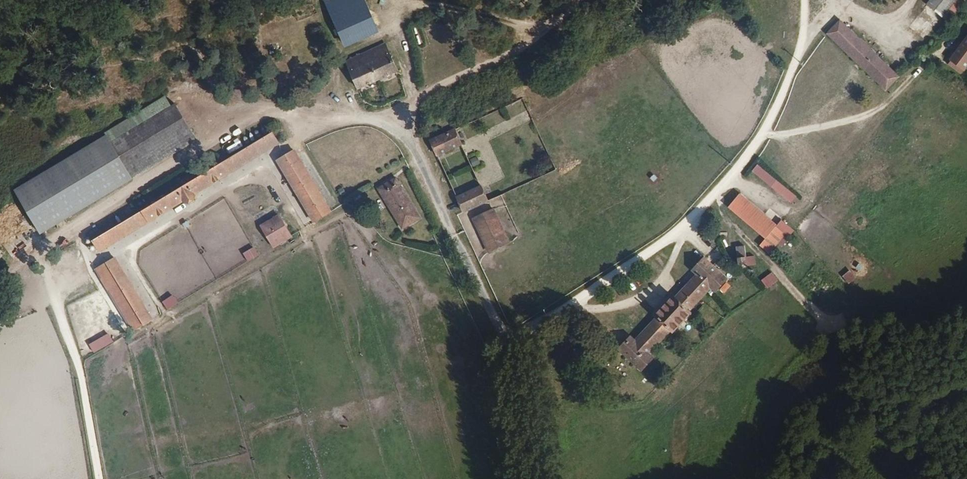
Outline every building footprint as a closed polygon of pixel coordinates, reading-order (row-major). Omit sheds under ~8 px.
[(366,0),(325,0),(324,0),(345,47),(380,31),(366,0)] [(926,4),(942,17),(956,0),(929,0),(926,4)] [(942,17),(949,22),(966,0),(956,0),(942,17)] [(887,91),(900,76),(840,20),(826,34),(887,91)] [(961,43),(949,59),(949,60),(951,61),(964,70),(965,71),(966,68),(966,35),(961,43)] [(949,59),(961,43),(958,41),(947,57),(949,59)] [(359,89),(399,70),(386,43),(346,62),(359,89)] [(964,70),(951,61),(948,64),(962,74),(964,70)] [(104,133),(105,135),(106,135),(111,142),(171,105),(165,96),(104,133)] [(105,135),(14,189),(41,235),(198,140),(175,103),(171,105),(111,142),(106,135),(105,135)] [(463,145),(455,128),(429,140),(437,157),(463,145)] [(280,144),(273,131),(92,241),(100,252),(183,202),(184,203),(189,203),(195,201),(196,196),(196,195),(280,144)] [(314,224),(331,211),(295,149),(276,161),(314,224)] [(477,156),(469,160),(472,167),(480,164),(477,156)] [(797,196),(758,164),(752,171),(792,203),(797,196)] [(421,218),(396,176),(377,189),(402,230),(421,218)] [(464,213),(489,201),(482,185),(457,197),(464,213)] [(777,225),(740,193),(728,208),(765,239),(759,245),(769,254),(778,244),(785,235),(785,234),(776,226),(777,225)] [(327,199),(333,209),(342,203),(335,194),(327,199)] [(511,243),(494,208),(472,218),(489,254),(511,243)] [(260,225),(274,248),(293,237),(279,214),(260,225)] [(777,225),(776,226),(785,234),(789,237),(795,231),(781,220),(777,225)] [(789,239),(785,235),(778,244),(782,247),(789,239)] [(736,247),(737,258),(745,256),(747,266),(756,265),(755,255),(746,257),(744,245),(736,247)] [(254,247),(243,253),(248,262),(258,255),(254,247)] [(745,256),(737,258),(739,269),(747,268),(747,266),(745,256)] [(143,325),(144,326),(154,320),(116,257),(95,269),(133,330),(143,325)] [(630,335),(617,349),(641,372),(655,358),(650,354),(671,332),(673,334),(692,313),(690,311),(711,289),(715,294),(728,279),(704,257),(691,271),(695,275),(675,297),(673,295),(653,315),(655,318),(635,339),(630,335)] [(848,267),(840,275),(848,282),(855,275),(848,267)] [(778,281),(772,273),(761,281),(767,289),(778,281)] [(173,295),(163,302),(168,310),(178,304),(173,295)] [(109,333),(89,345),(94,353),(114,342),(109,333)]
